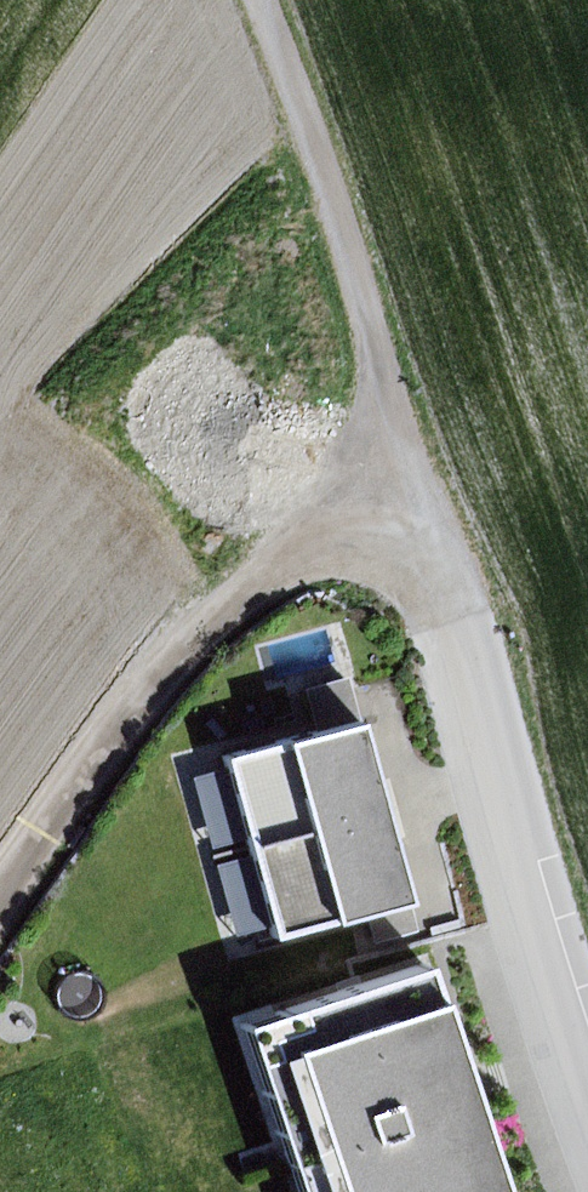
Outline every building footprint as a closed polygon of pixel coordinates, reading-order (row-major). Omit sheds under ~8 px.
[(299,682),(308,721),(350,711),(341,673),(299,682)] [(308,721),(223,743),(249,836),(373,802),(368,785),(350,711),(308,721)] [(373,802),(249,836),(273,923),(354,901),(396,889),(377,818),(373,802)] [(406,924),(396,889),(354,901),(364,936),(406,924)] [(246,1025),(302,1191),(500,1191),(464,1087),(423,965),(246,1025)]
